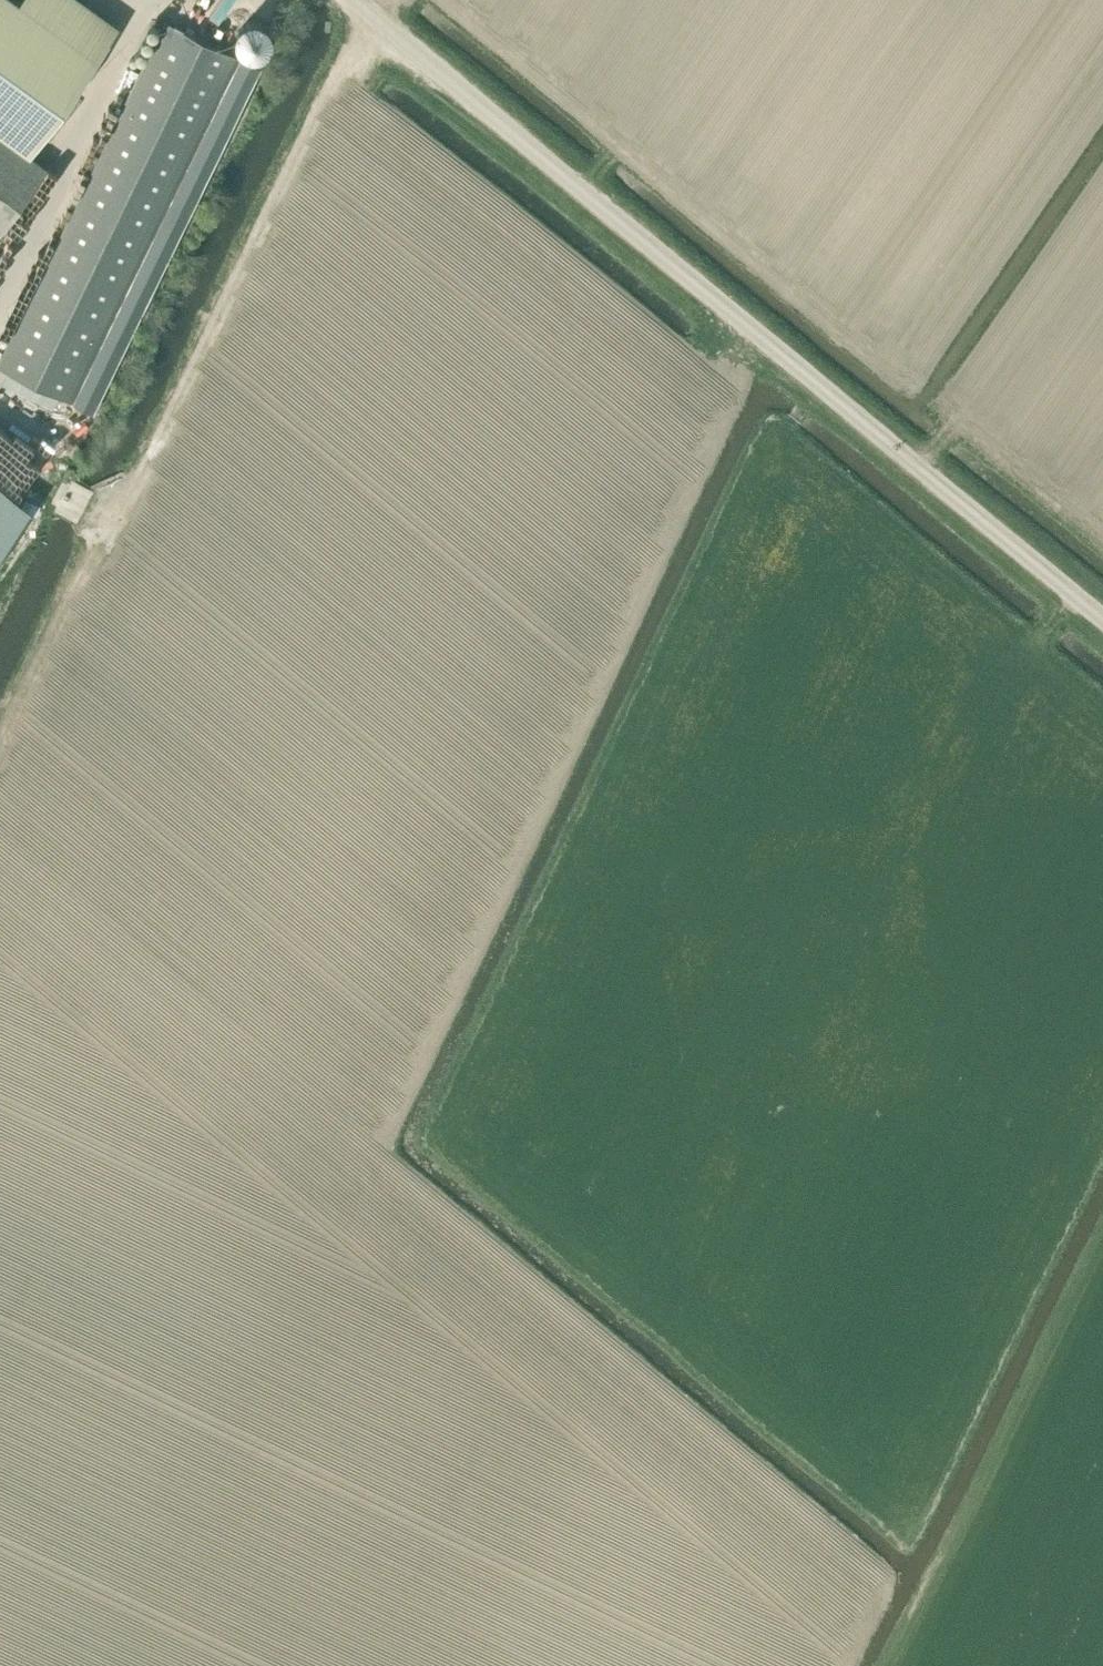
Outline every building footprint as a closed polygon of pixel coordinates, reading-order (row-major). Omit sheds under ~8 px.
[(46,165),(28,152),(120,25),(86,0),(0,0),(0,229),(46,165)] [(268,11),(238,18),(246,51),(276,44),(268,11)] [(52,408),(58,394),(72,400),(239,57),(165,21),(0,359),(0,383),(52,408)] [(15,529),(0,518),(0,550),(15,529)]
